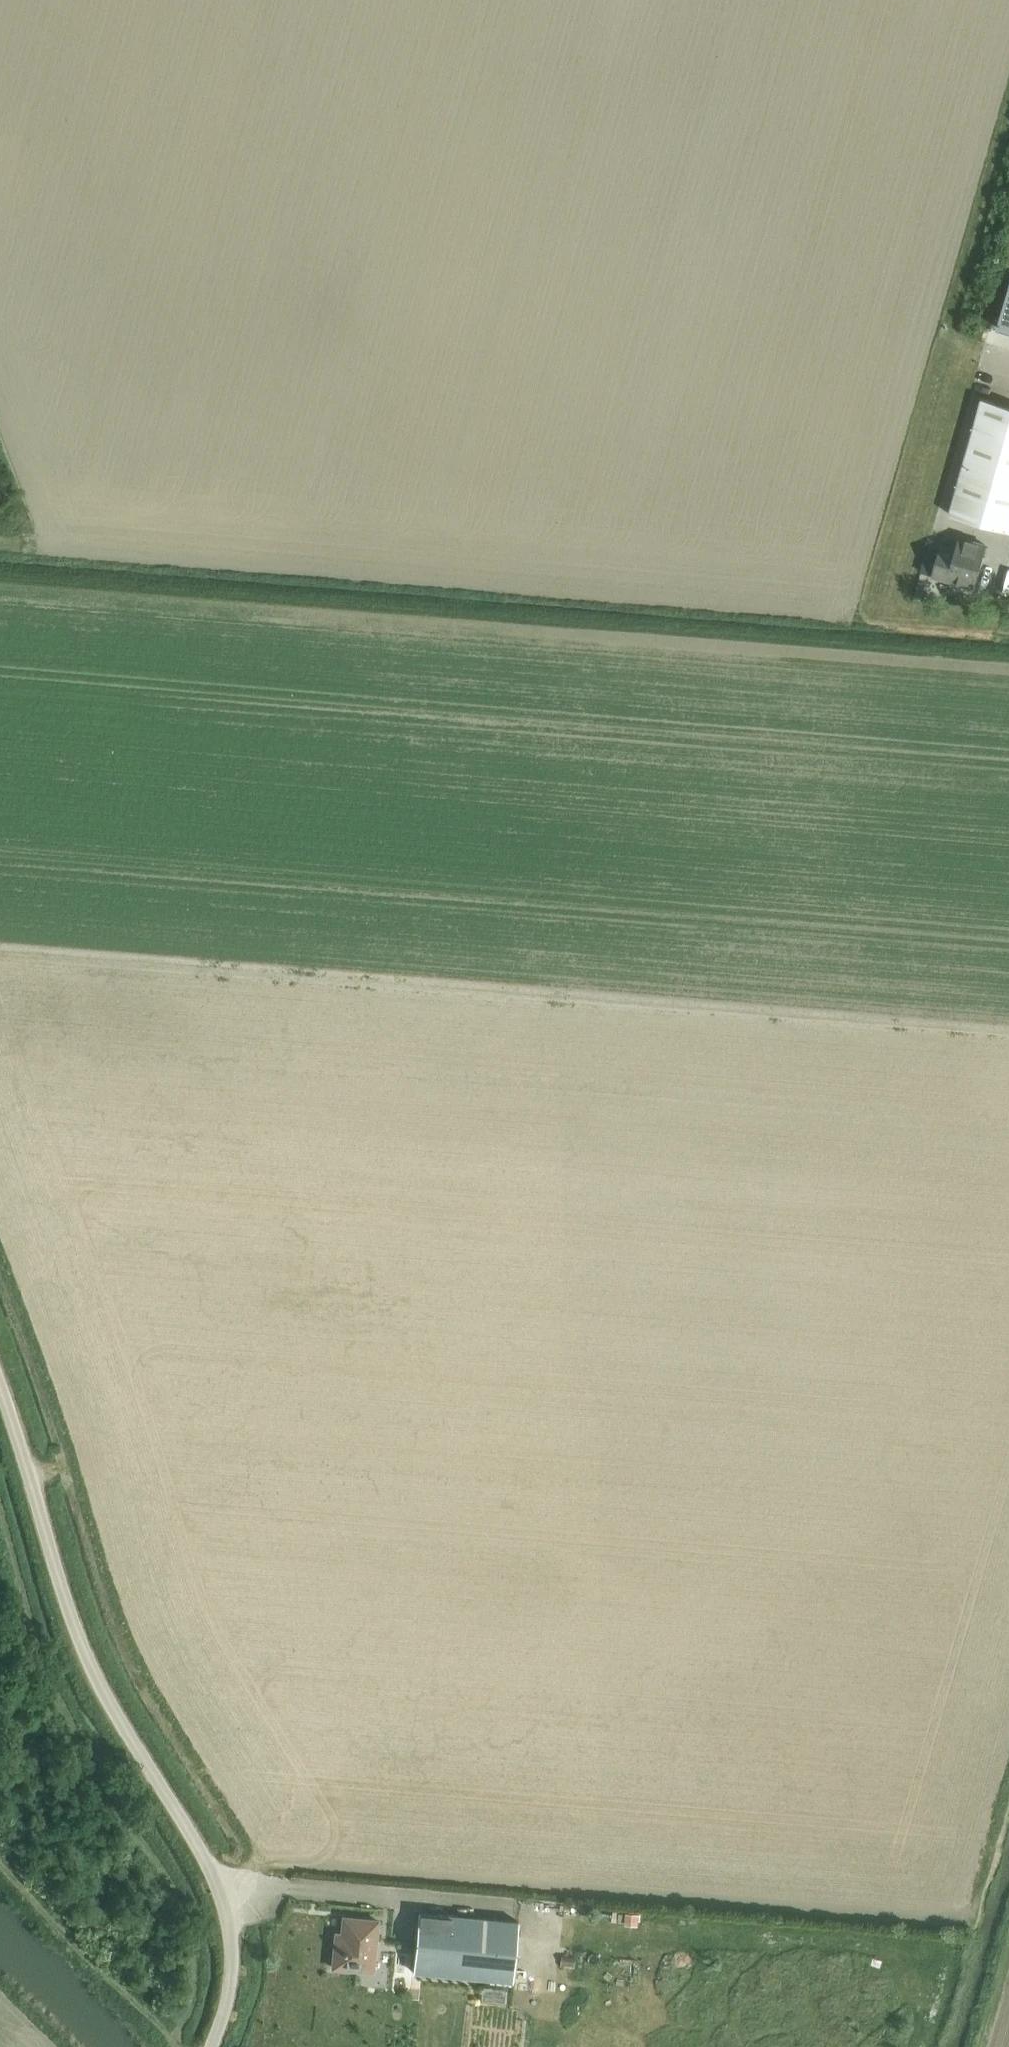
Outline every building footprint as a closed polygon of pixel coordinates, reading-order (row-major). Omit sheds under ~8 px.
[(997,328),(1008,331),(1008,286),(997,328)] [(950,515),(1008,531),(1008,406),(982,399),(950,515)] [(941,545),(932,576),(974,588),(986,545),(960,538),(957,550),(941,545)] [(419,1912),(413,1972),(513,1982),(519,1922),(419,1912)] [(373,1971),(378,1921),(344,1917),(342,1934),(336,1934),(333,1967),(373,1971)]
